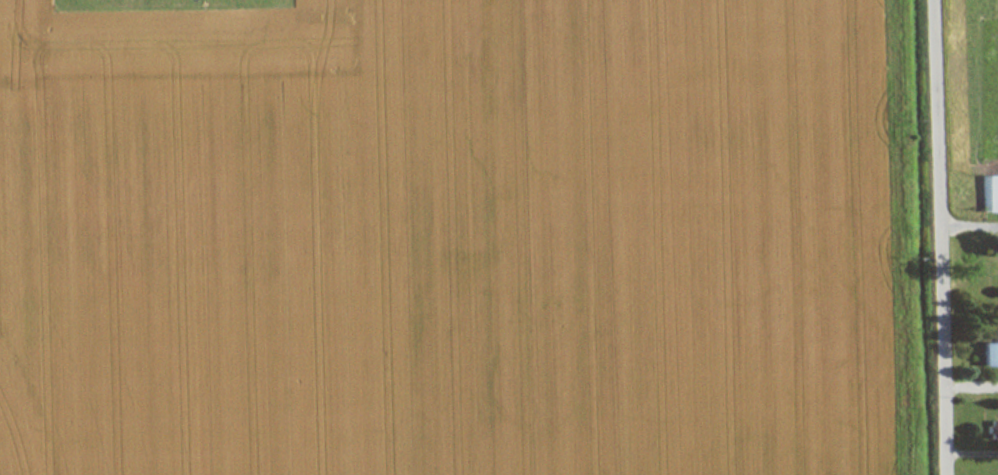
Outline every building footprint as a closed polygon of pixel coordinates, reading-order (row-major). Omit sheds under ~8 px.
[(978,176),(978,212),(997,212),(997,175),(978,176)] [(980,367),(997,366),(996,361),(997,361),(997,340),(979,341),(980,367)]
